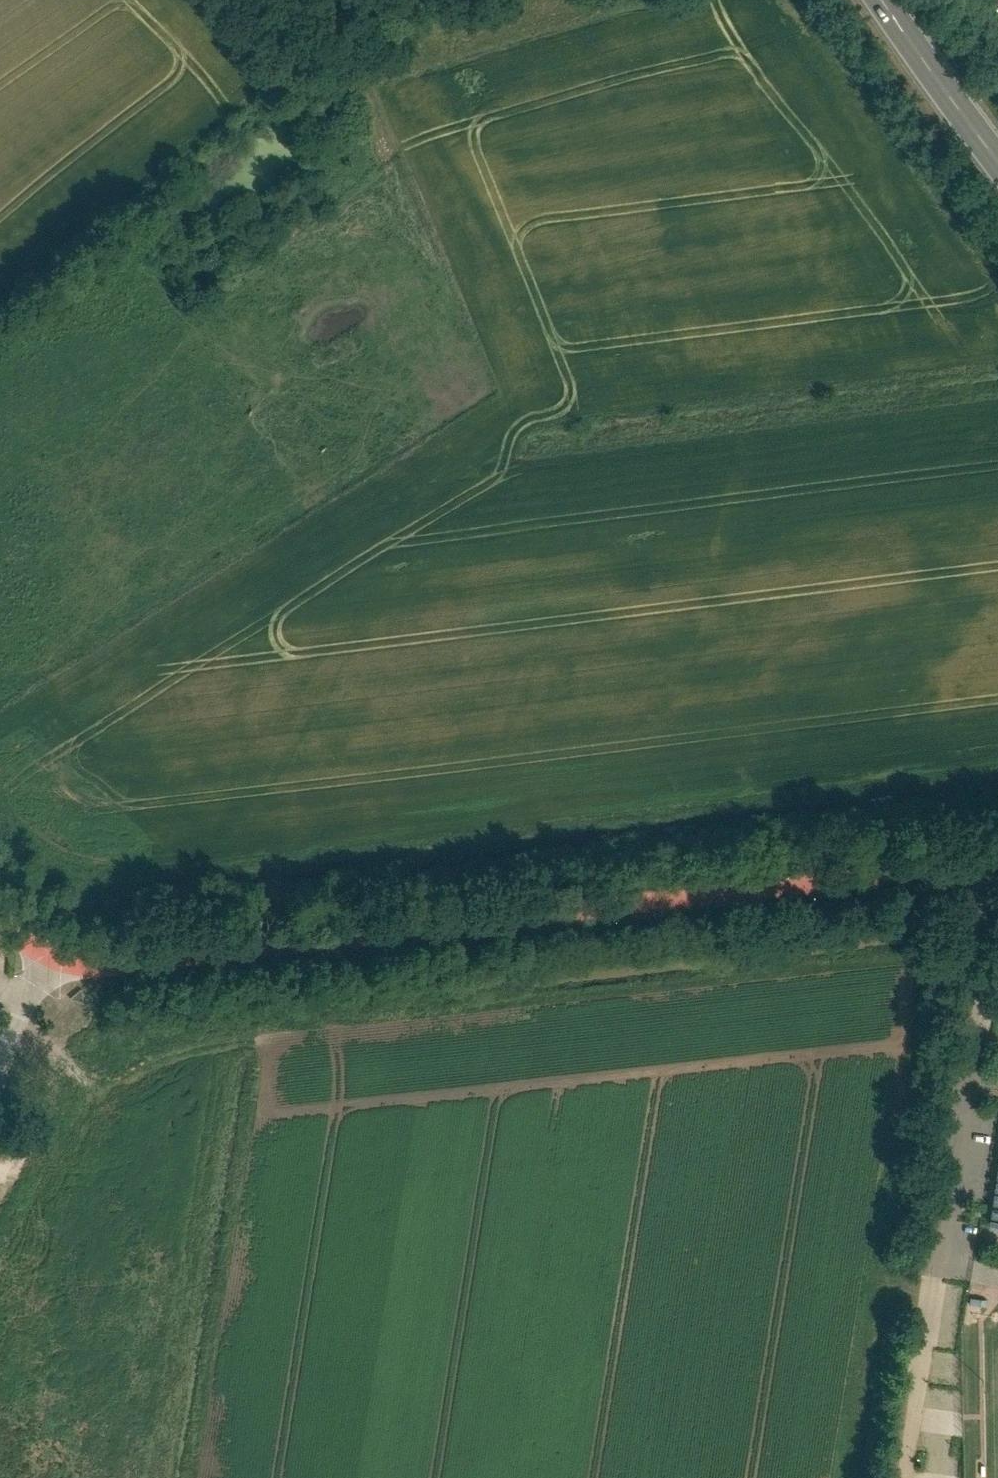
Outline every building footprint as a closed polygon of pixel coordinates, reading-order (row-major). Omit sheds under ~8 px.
[(985,1222),(997,1224),(997,1132),(985,1222)]
